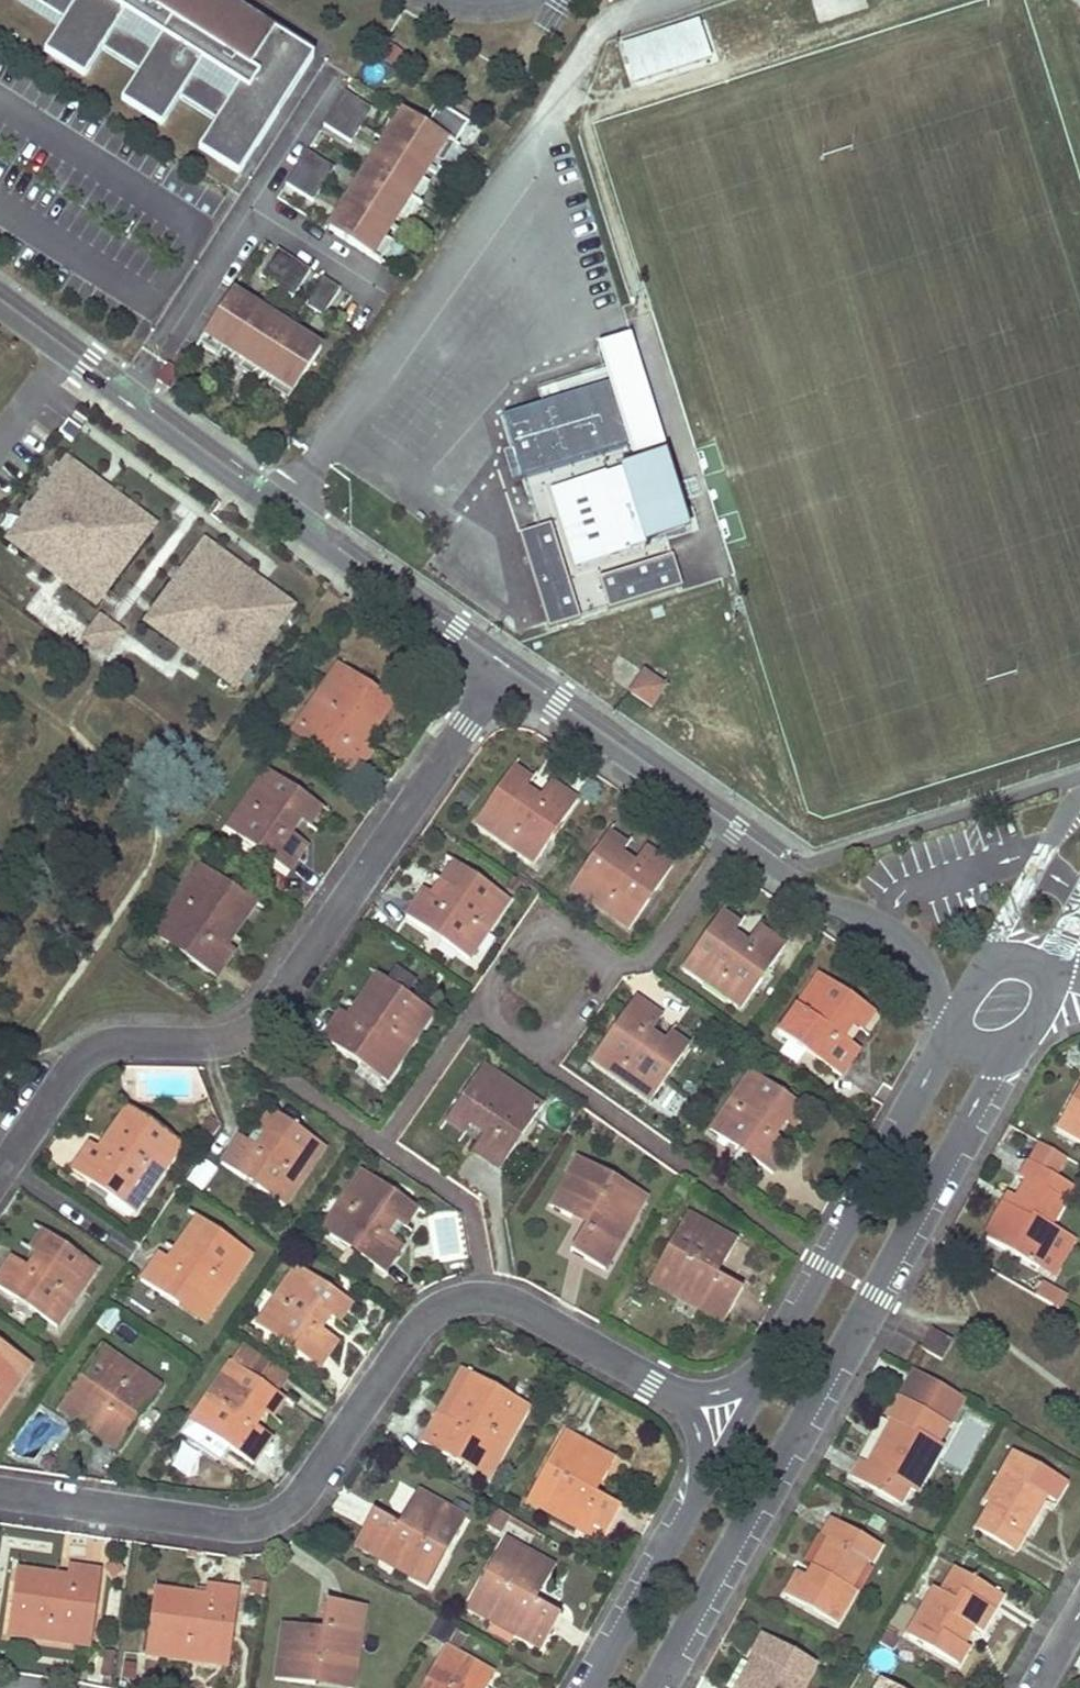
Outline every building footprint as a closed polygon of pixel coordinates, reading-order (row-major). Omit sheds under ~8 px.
[(63,26),(48,51),(87,77),(104,51),(141,75),(125,100),(165,125),(181,100),(218,123),(203,150),(241,174),(280,113),(267,105),(276,90),(289,99),(314,59),(220,0),(22,0),(63,26)] [(701,7),(715,55),(817,22),(809,0),(723,0),(701,7)] [(699,21),(625,45),(636,80),(709,56),(699,21)] [(280,113),(289,99),(276,90),(267,105),(280,113)] [(345,93),(324,126),(352,144),(373,111),(345,93)] [(458,147),(405,113),(329,231),(383,265),(396,245),(387,239),(399,221),(408,227),(434,186),(424,180),(436,162),(445,168),(458,147)] [(308,152),(286,186),(314,203),(335,170),(308,152)] [(294,299),(311,272),(278,251),(261,278),(294,299)] [(323,318),(341,291),(324,280),(306,307),(323,318)] [(232,293),(200,345),(219,357),(225,348),(245,361),(240,370),(260,383),(265,374),(275,380),(269,388),(289,401),(321,350),(232,293)] [(597,344),(609,382),(619,379),(639,441),(628,445),(631,454),(664,445),(630,334),(597,344)] [(609,382),(503,415),(523,477),(628,445),(639,441),(619,379),(609,382)] [(78,429),(66,422),(59,434),(71,441),(78,429)] [(668,450),(557,485),(585,565),(693,531),(668,450)] [(99,485),(65,460),(6,540),(57,578),(94,605),(154,525),(99,485)] [(579,566),(585,565),(557,485),(553,487),(579,566)] [(551,522),(519,532),(549,626),(580,617),(551,522)] [(258,579),(205,541),(146,622),(185,650),(235,686),(293,605),(258,579)] [(673,553),(600,576),(610,608),(683,585),(673,553)] [(110,627),(101,620),(87,638),(96,645),(105,652),(119,633),(110,627)] [(384,700),(335,666),(295,724),(322,744),(315,753),(351,778),(371,752),(363,745),(350,737),(356,728),(363,732),(384,700)] [(642,671),(626,695),(651,712),(667,688),(642,671)] [(363,745),(390,705),(384,700),(363,732),(356,728),(350,737),(363,745)] [(322,744),(295,724),(289,735),(315,753),(322,744)] [(313,802),(266,770),(226,830),(252,850),(256,845),(267,852),(265,857),(288,873),(306,845),(284,829),(296,818),(300,821),(313,802)] [(530,783),(511,771),(507,778),(524,791),(530,783)] [(524,791),(507,778),(475,824),(532,864),(551,837),(547,834),(555,823),(559,826),(575,803),(549,784),(531,809),(517,801),(524,791)] [(319,806),(313,802),(300,821),(306,826),(319,806)] [(625,849),(607,835),(601,844),(620,856),(625,849)] [(601,844),(569,889),(629,931),(649,902),(644,900),(650,890),(655,893),(672,869),(646,851),(628,877),(613,867),(620,856),(601,844)] [(463,870),(456,866),(443,885),(449,889),(463,870)] [(246,899),(200,867),(159,926),(185,943),(177,953),(214,978),(233,950),(225,946),(214,937),(219,930),(224,933),(246,899)] [(452,910),(425,892),(406,918),(432,937),(436,932),(446,938),(443,944),(467,961),(508,900),(463,870),(449,889),(459,896),(452,910)] [(225,946),(253,903),(246,899),(224,933),(219,930),(214,937),(225,946)] [(739,928),(719,915),(713,923),(732,937),(739,928)] [(713,923),(682,968),(741,1009),(758,986),(754,983),(762,970),(766,973),(784,949),(756,930),(740,954),(726,946),(732,937),(713,923)] [(185,943),(159,926),(153,936),(177,953),(185,943)] [(379,977),(350,1018),(361,1026),(369,1016),(364,1011),(386,982),(379,977)] [(864,1007),(819,977),(779,1035),(800,1050),(804,1045),(817,1054),(813,1059),(839,1076),(857,1050),(833,1034),(842,1018),(852,1025),(864,1007)] [(350,1018),(341,1012),(322,1040),(361,1066),(367,1057),(390,1073),(430,1013),(386,982),(364,1011),(369,1016),(361,1026),(350,1018)] [(607,1036),(592,1060),(649,1101),(681,1057),(662,1044),(655,1053),(643,1044),(661,1018),(632,1000),(615,1025),(621,1029),(613,1040),(607,1036)] [(873,1015),(864,1007),(852,1025),(861,1031),(873,1015)] [(686,1048),(668,1035),(662,1044),(681,1057),(686,1048)] [(390,1073),(367,1057),(361,1066),(384,1082),(390,1073)] [(541,1108),(485,1071),(459,1109),(475,1121),(479,1116),(492,1124),(473,1151),(499,1170),(518,1143),(512,1140),(521,1128),(525,1130),(541,1108)] [(797,1104),(750,1073),(711,1133),(734,1149),(737,1144),(749,1152),(746,1156),(771,1173),(789,1144),(765,1128),(773,1114),(785,1122),(797,1104)] [(1057,1128),(1079,1142),(1079,1085),(1057,1128)] [(805,1109),(797,1104),(785,1122),(793,1126),(805,1109)] [(129,1110),(120,1106),(93,1148),(104,1156),(109,1149),(105,1145),(129,1110)] [(277,1115),(267,1109),(254,1128),(264,1135),(277,1115)] [(475,1121),(459,1109),(453,1119),(469,1129),(475,1121)] [(93,1148),(87,1144),(69,1171),(132,1213),(180,1142),(129,1110),(105,1145),(109,1149),(104,1156),(93,1148)] [(262,1152),(239,1137),(221,1164),(245,1180),(248,1175),(259,1183),(256,1188),(284,1207),(324,1146),(277,1115),(264,1135),(270,1139),(262,1152)] [(204,1148),(218,1128),(209,1121),(195,1141),(204,1148)] [(1054,1178),(1064,1160),(1038,1146),(1028,1163),(1054,1178)] [(187,1182),(204,1190),(215,1167),(198,1159),(187,1182)] [(610,1178),(576,1160),(551,1208),(569,1218),(574,1211),(587,1220),(581,1232),(571,1252),(605,1270),(618,1244),(610,1240),(616,1229),(619,1231),(635,1201),(606,1187),(610,1178)] [(1003,1204),(984,1239),(1037,1268),(1059,1230),(1051,1226),(1071,1187),(1054,1178),(1028,1163),(1018,1179),(1026,1183),(1015,1202),(1011,1208),(1003,1204)] [(407,1202),(360,1171),(321,1231),(349,1250),(352,1244),(363,1252),(360,1257),(385,1273),(403,1245),(380,1230),(388,1216),(395,1221),(407,1202)] [(642,1194),(610,1178),(606,1187),(635,1201),(619,1231),(616,1229),(610,1240),(618,1244),(642,1194)] [(1015,1202),(1007,1197),(1003,1204),(1011,1208),(1015,1202)] [(415,1208),(407,1202),(395,1221),(402,1226),(415,1208)] [(569,1218),(551,1208),(548,1214),(581,1232),(587,1220),(574,1211),(569,1218)] [(735,1242),(686,1216),(667,1250),(676,1255),(660,1285),(687,1299),(691,1294),(704,1301),(697,1313),(721,1327),(741,1289),(717,1278),(725,1263),(735,1242)] [(203,1223),(195,1218),(167,1260),(179,1269),(184,1261),(179,1257),(203,1223)] [(167,1260),(158,1254),(140,1281),(177,1306),(184,1296),(209,1314),(250,1255),(203,1223),(179,1257),(184,1261),(179,1269),(167,1260)] [(49,1235),(40,1230),(27,1250),(35,1255),(49,1235)] [(1059,1230),(1037,1268),(1053,1277),(1074,1240),(1059,1230)] [(10,1257),(0,1273),(0,1290),(15,1301),(19,1296),(30,1304),(27,1308),(54,1328),(96,1268),(49,1235),(35,1255),(42,1260),(34,1273),(10,1257)] [(735,1242),(725,1263),(733,1267),(744,1247),(735,1242)] [(676,1255),(667,1250),(648,1286),(697,1313),(704,1301),(691,1294),(687,1299),(660,1285),(676,1255)] [(344,1301),(296,1268),(256,1327),(283,1346),(286,1342),(297,1348),(294,1353),(318,1370),(337,1341),(315,1327),(324,1314),(331,1319),(344,1301)] [(1058,1311),(1066,1298),(1041,1284),(1034,1297),(1058,1311)] [(209,1314),(184,1296),(177,1306),(202,1324),(209,1314)] [(352,1305),(344,1301),(331,1319),(339,1324),(352,1305)] [(932,1329),(921,1350),(941,1361),(952,1341),(932,1329)] [(31,1363),(0,1343),(0,1408),(31,1363)] [(297,1381),(241,1344),(228,1364),(283,1401),(297,1381)] [(159,1389),(98,1346),(66,1393),(87,1409),(92,1401),(103,1410),(89,1432),(115,1451),(133,1427),(128,1424),(136,1413),(140,1415),(159,1389)] [(228,1364),(179,1437),(206,1455),(219,1435),(230,1444),(227,1449),(251,1465),(269,1438),(247,1423),(256,1409),(271,1419),(283,1401),(228,1364)] [(477,1379),(469,1375),(444,1420),(454,1426),(459,1416),(457,1415),(477,1379)] [(444,1420),(436,1415),(419,1444),(458,1465),(464,1454),(492,1469),(526,1406),(477,1379),(457,1415),(459,1416),(454,1426),(444,1420)] [(87,1409),(66,1393),(60,1402),(81,1417),(87,1409)] [(860,1461),(851,1478),(899,1505),(908,1490),(915,1493),(941,1446),(937,1444),(947,1424),(898,1397),(886,1420),(892,1422),(867,1465),(860,1461)] [(277,1423),(289,1406),(283,1401),(271,1419),(277,1423)] [(977,1447),(987,1424),(970,1417),(960,1440),(977,1447)] [(575,1528),(600,1542),(619,1507),(588,1490),(596,1476),(602,1480),(614,1460),(563,1433),(544,1467),(552,1471),(537,1498),(549,1505),(545,1511),(542,1520),(570,1537),(575,1528)] [(991,1505),(977,1528),(1015,1549),(1045,1496),(1054,1502),(1066,1482),(1014,1453),(986,1502),(991,1505)] [(492,1469),(464,1454),(458,1465),(486,1480),(492,1469)] [(552,1471),(544,1467),(525,1500),(545,1511),(549,1505),(537,1498),(552,1471)] [(415,1492),(407,1488),(389,1520),(403,1528),(411,1514),(405,1511),(415,1492)] [(389,1520),(373,1511),(353,1546),(377,1560),(384,1548),(396,1555),(393,1561),(421,1576),(438,1548),(447,1554),(467,1520),(415,1492),(405,1511),(411,1514),(403,1528),(389,1520)] [(797,1574),(785,1595),(836,1625),(855,1591),(850,1588),(865,1563),(869,1566),(881,1546),(832,1518),(822,1536),(829,1540),(808,1578),(797,1574)] [(515,1634),(541,1649),(560,1615),(530,1598),(538,1581),(544,1584),(555,1564),(506,1537),(486,1573),(494,1577),(477,1607),(507,1624),(510,1618),(521,1625),(515,1634)] [(396,1555),(384,1548),(377,1560),(428,1587),(447,1554),(438,1548),(421,1576),(393,1561),(396,1555)] [(53,1585),(14,1580),(5,1635),(77,1647),(81,1616),(93,1618),(100,1573),(67,1568),(66,1578),(63,1592),(54,1591),(53,1585)] [(934,1590),(908,1637),(956,1665),(967,1647),(962,1644),(972,1627),(979,1632),(1001,1595),(956,1569),(941,1593),(934,1590)] [(66,1578),(15,1571),(14,1580),(53,1585),(54,1591),(63,1592),(66,1578)] [(494,1577),(486,1573),(467,1608),(515,1634),(521,1625),(510,1618),(507,1624),(477,1607),(494,1577)] [(203,1598),(173,1594),(172,1602),(152,1599),(144,1655),(215,1664),(220,1634),(232,1636),(238,1592),(205,1587),(203,1598)] [(153,1592),(152,1599),(172,1602),(173,1594),(153,1592)] [(306,1627),(283,1624),(274,1680),(314,1686),(315,1677),(347,1682),(351,1649),(346,1648),(349,1634),(360,1636),(366,1607),(325,1601),(320,1636),(304,1635),(306,1627)] [(81,1616),(77,1647),(89,1648),(93,1618),(81,1616)] [(220,1634),(215,1664),(227,1666),(232,1636),(220,1634)] [(315,1677),(314,1686),(328,1687),(352,1687),(360,1636),(349,1634),(346,1648),(351,1649),(347,1682),(315,1677)] [(813,1664),(761,1636),(750,1654),(760,1659),(743,1687),(800,1687),(813,1664)] [(495,1672),(444,1647),(425,1681),(433,1685),(431,1687),(485,1687),(495,1672)] [(750,1654),(732,1687),(743,1687),(760,1659),(750,1654)]
